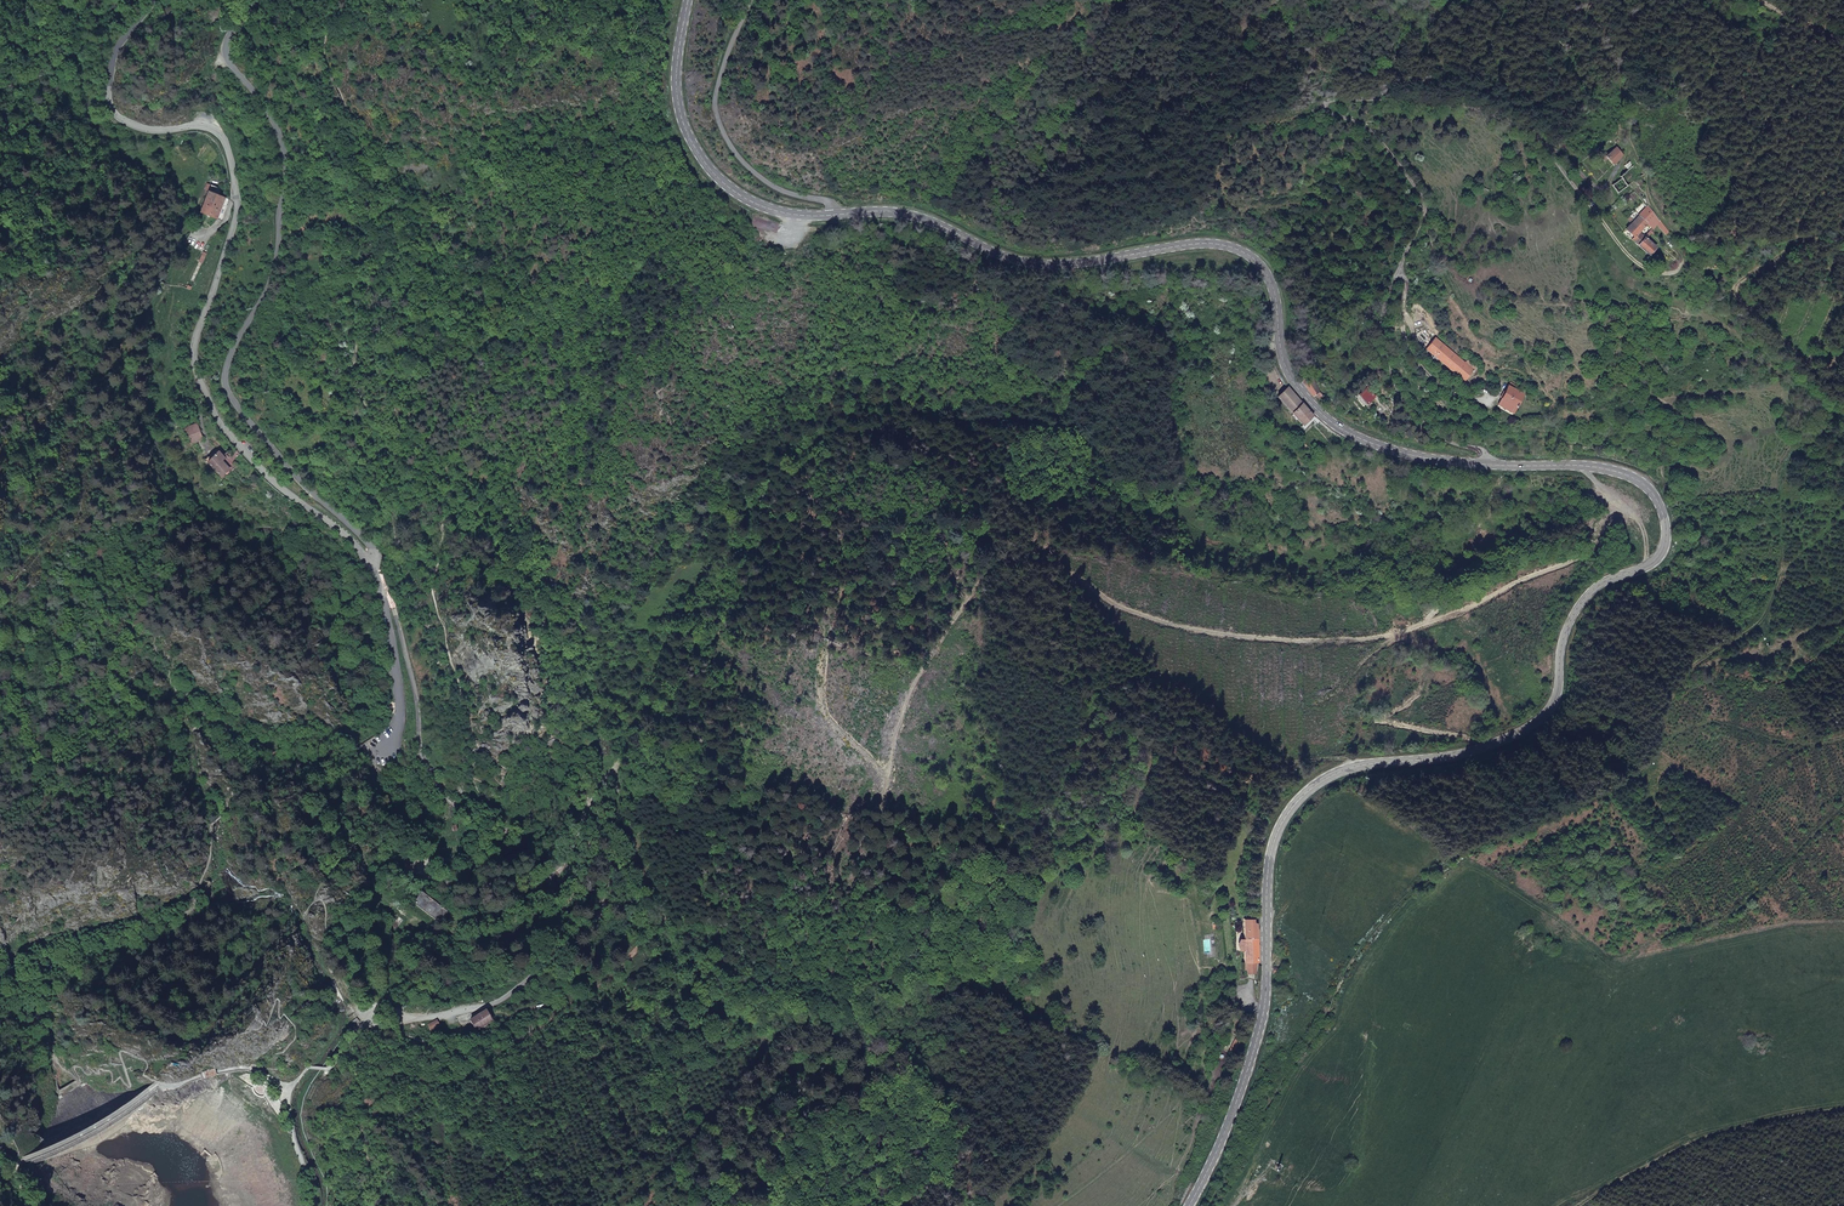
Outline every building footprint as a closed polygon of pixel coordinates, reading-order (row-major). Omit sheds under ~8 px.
[(1622,155),(1614,147),(1603,157),(1611,166),(1622,155)] [(209,190),(200,211),(218,218),(226,197),(209,190)] [(1630,239),(1646,256),(1655,247),(1640,230),(1649,222),(1655,228),(1662,222),(1654,210),(1652,212),(1646,206),(1640,213),(1641,213),(1626,227),(1626,228),(1634,235),(1630,239)] [(1623,231),(1630,239),(1634,235),(1626,228),(1623,231)] [(1429,339),(1422,332),(1418,336),(1425,343),(1429,339)] [(1426,348),(1465,380),(1474,369),(1436,337),(1426,348)] [(1305,386),(1306,388),(1314,396),(1316,395),(1318,399),(1324,396),(1312,375),(1301,381),(1305,386)] [(1278,396),(1302,425),(1300,426),(1304,430),(1313,420),(1317,424),(1321,421),(1314,415),(1289,386),(1278,396)] [(1376,395),(1367,386),(1359,394),(1368,403),(1376,395)] [(1516,410),(1524,392),(1508,386),(1499,405),(1503,407),(1505,405),(1516,410)] [(203,439),(198,423),(186,427),(191,443),(203,439)] [(207,461),(221,476),(230,468),(222,460),(226,457),(220,451),(216,455),(215,454),(207,461)] [(448,912),(423,893),(415,903),(440,923),(448,912)] [(1257,963),(1258,929),(1257,923),(1255,922),(1255,919),(1245,918),(1244,938),(1244,950),(1244,970),(1247,970),(1247,963),(1249,963),(1257,963)] [(1257,975),(1257,963),(1249,963),(1250,975),(1257,975)] [(487,1011),(471,1021),(476,1031),(493,1022),(487,1011)] [(431,1030),(440,1026),(437,1020),(428,1024),(431,1030)]
